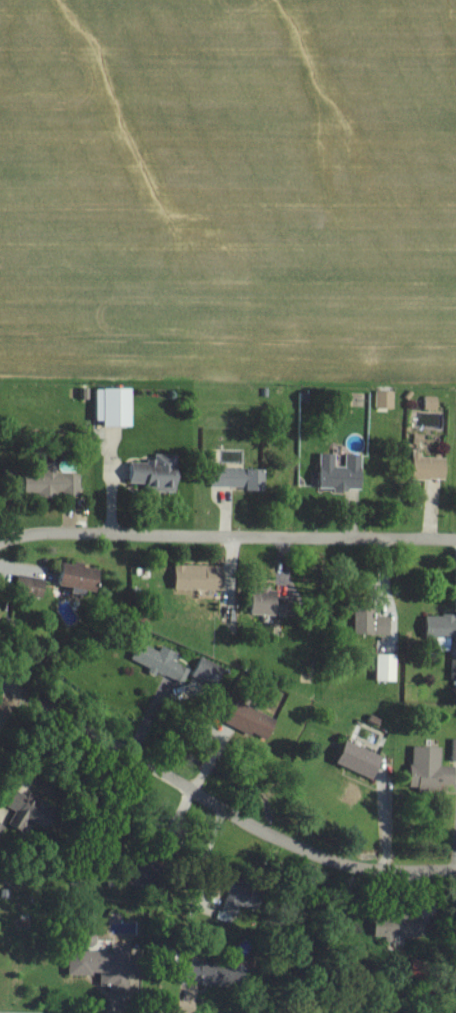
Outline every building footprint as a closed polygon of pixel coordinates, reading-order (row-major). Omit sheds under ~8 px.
[(100,419),(108,419),(108,425),(135,425),(135,386),(100,386),(100,419)] [(396,407),(397,390),(378,389),(378,407),(396,407)] [(440,395),(427,395),(427,409),(440,408),(440,395)] [(450,456),(425,456),(425,451),(417,450),(416,477),(449,478),(450,456)] [(348,454),(348,465),(338,466),(338,452),(323,453),(323,488),(365,487),(364,453),(348,454)] [(182,454),(158,453),(158,462),(132,461),(132,482),(162,483),(161,490),(181,491),(182,454)] [(82,472),(61,473),(60,460),(47,461),(47,472),(28,473),(28,495),(82,494),(82,472)] [(268,467),(214,467),(214,487),(267,487),(268,467)] [(63,585),(100,592),(104,568),(87,566),(87,561),(78,560),(78,563),(67,561),(63,585)] [(227,565),(178,563),(178,588),(226,589),(227,565)] [(46,597),(49,579),(21,574),(18,592),(46,597)] [(280,596),(281,587),(256,586),(255,613),(291,614),(292,597),(280,596)] [(378,608),(358,608),(357,633),(393,634),(393,616),(378,616),(378,608)] [(429,636),(455,637),(455,614),(429,614),(429,636)] [(133,658),(152,667),(151,670),(183,685),(191,668),(177,661),(181,653),(164,645),(161,651),(141,641),(133,658)] [(379,680),(399,680),(400,653),(380,653),(379,680)] [(227,666),(201,657),(195,676),(221,685),(227,666)] [(280,719),(241,701),(231,722),(270,741),(280,719)] [(378,777),(386,754),(349,740),(340,763),(378,777)] [(444,765),(445,746),(416,745),(415,775),(424,775),(423,788),(444,788),(444,783),(455,784),(455,766),(444,765)] [(12,821),(30,832),(37,821),(47,828),(59,810),(32,793),(27,801),(16,794),(9,805),(19,811),(12,821)] [(377,936),(428,936),(428,914),(377,915),(377,936)] [(72,974),(104,974),(104,987),(140,987),(139,945),(114,945),(114,950),(72,951),(72,974)] [(186,964),(185,983),(230,984),(231,962),(204,961),(204,965),(186,964)]
